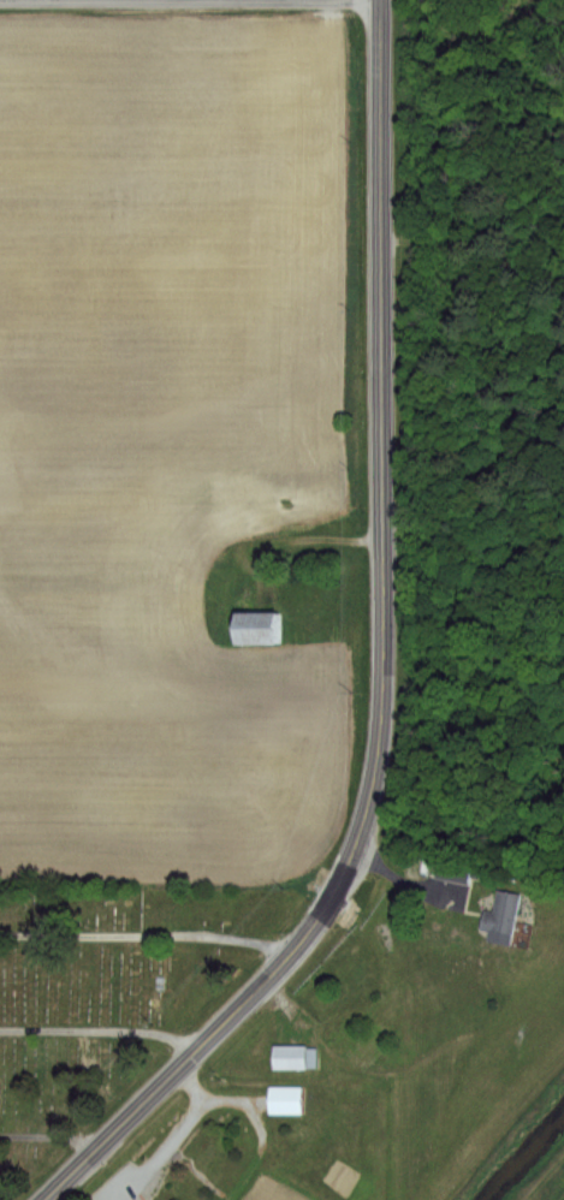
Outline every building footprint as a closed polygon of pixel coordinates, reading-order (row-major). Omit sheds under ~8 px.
[(225,612),(225,645),(279,645),(279,612),(225,612)] [(440,857),(483,865),(481,878),(471,877),(470,885),(437,879),(440,857)] [(500,891),(521,895),(512,945),(492,941),(494,931),(483,929),(487,913),(497,914),(500,891)] [(277,1044),(319,1044),(317,1068),(277,1068),(277,1044)] [(271,1083),(303,1085),(303,1112),(271,1112),(271,1083)]
